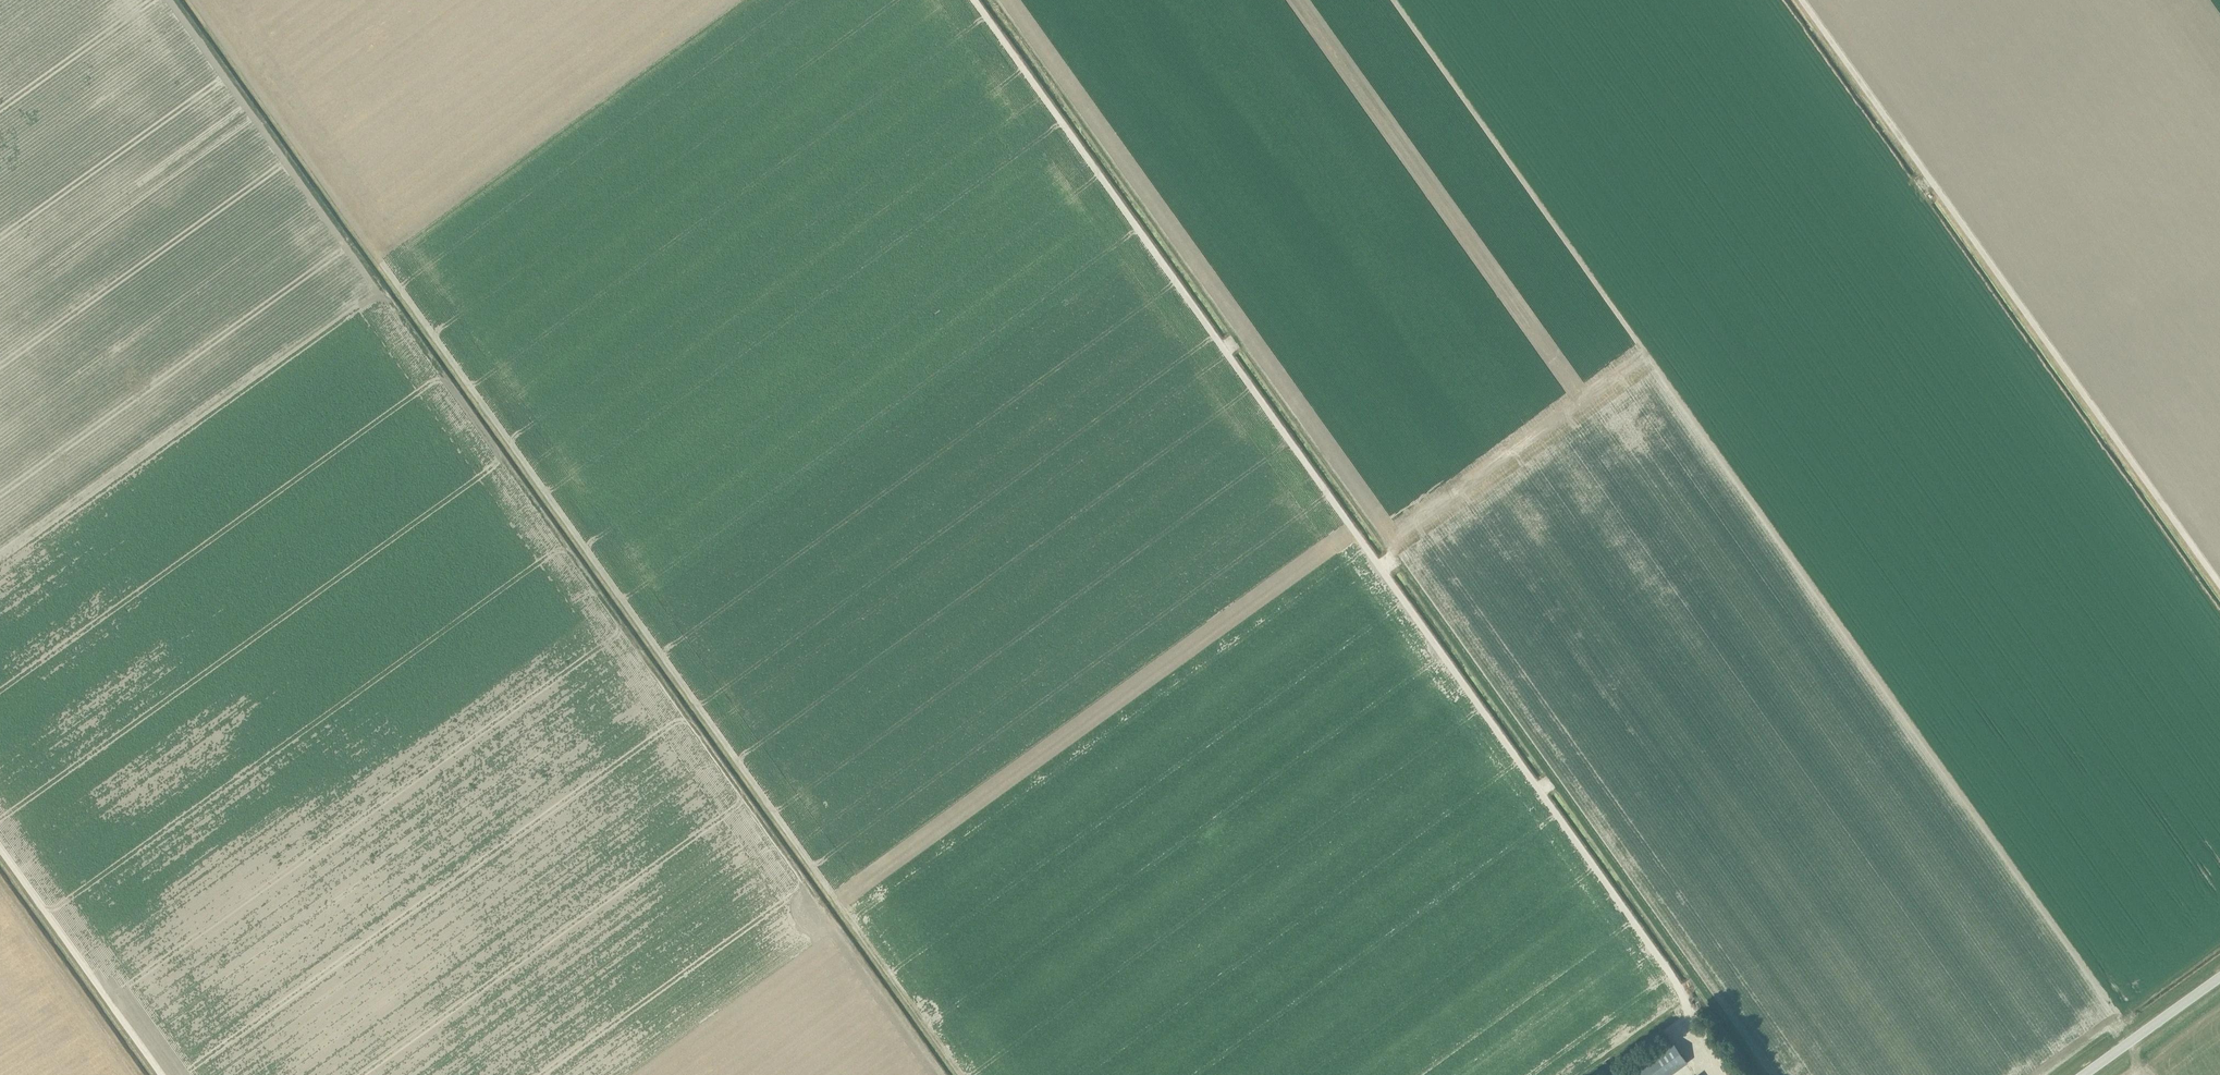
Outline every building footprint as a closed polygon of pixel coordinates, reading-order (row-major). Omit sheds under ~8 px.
[(1687,1062),(1671,1040),(1627,1072),(1629,1074),(1669,1074),(1687,1062)] [(1717,1050),(1711,1052),(1714,1060),(1716,1067),(1725,1063),(1722,1055),(1719,1056),(1717,1050)]
